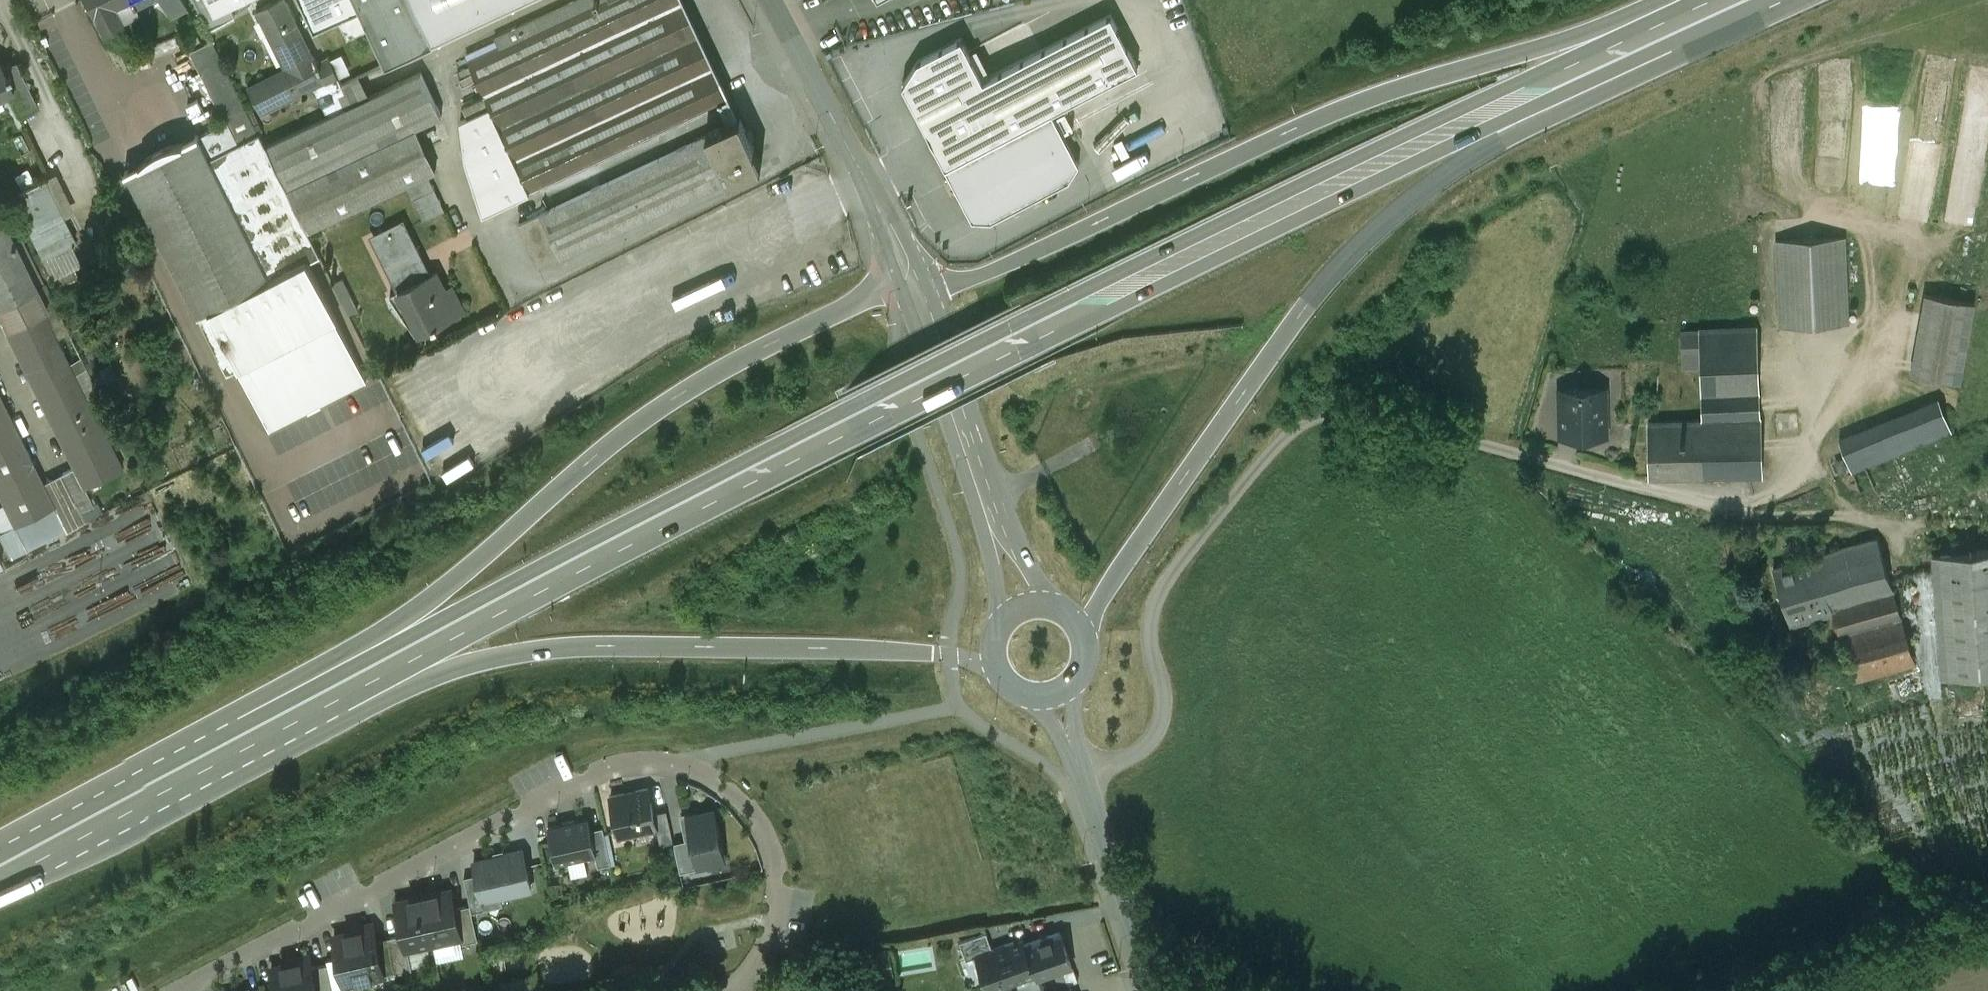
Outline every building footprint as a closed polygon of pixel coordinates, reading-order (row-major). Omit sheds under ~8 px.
[(96,17),(129,0),(88,0),(96,17)] [(172,15),(188,7),(184,0),(164,0),(172,15)] [(208,0),(195,0),(210,30),(236,15),(232,7),(216,15),(208,0)] [(216,15),(232,7),(246,0),(208,0),(216,15)] [(296,21),(297,20),(287,0),(275,0),(257,9),(286,69),(249,87),(262,112),(314,86),(327,80),(318,61),(311,48),(309,48),(296,21)] [(358,0),(304,0),(316,27),(339,16),(349,38),(371,28),(358,0)] [(371,28),(387,63),(435,41),(416,0),(358,0),(371,28)] [(435,41),(522,0),(416,0),(435,41)] [(495,39),(500,48),(470,62),(492,111),(530,193),(531,193),(731,99),(685,0),(578,0),(495,39)] [(962,38),(918,61),(903,85),(946,168),(1139,67),(1111,14),(984,80),(962,38)] [(184,36),(136,56),(139,64),(187,43),(184,36)] [(259,134),(213,42),(192,52),(227,122),(238,144),(259,134)] [(346,92),(329,56),(318,61),(327,80),(314,86),(329,116),(346,108),(347,108),(341,95),(346,92)] [(7,74),(0,60),(0,96),(8,92),(20,115),(39,106),(20,67),(7,74)] [(347,108),(346,108),(329,116),(267,145),(289,190),(289,191),(399,137),(401,136),(408,132),(441,117),(445,116),(422,70),(347,108)] [(530,193),(492,111),(470,122),(509,204),(531,193),(530,193)] [(1050,116),(948,169),(978,226),(993,227),(1071,186),(1078,169),(1050,116)] [(441,117),(408,132),(418,153),(451,138),(441,117)] [(708,136),(541,215),(561,258),(729,179),(729,180),(762,165),(740,117),(707,133),(708,136)] [(227,122),(200,136),(199,135),(184,142),(177,143),(170,145),(166,146),(161,149),(154,153),(149,156),(144,160),(140,164),(126,171),(228,375),(337,320),(308,262),(321,256),(308,230),(308,229),(289,191),(289,190),(267,145),(260,133),(259,133),(260,134),(259,134),(238,144),(227,122)] [(399,137),(289,191),(308,229),(308,230),(420,174),(401,136),(399,137)] [(37,182),(13,195),(32,233),(56,220),(37,182)] [(25,264),(0,214),(0,277),(25,264)] [(541,215),(520,225),(540,268),(561,258),(541,215)] [(56,220),(32,233),(44,258),(72,245),(76,242),(64,216),(56,220)] [(402,223),(375,236),(401,288),(428,274),(402,223)] [(1844,237),(1778,240),(1782,326),(1848,323),(1844,237)] [(72,245),(44,258),(53,277),(81,263),(72,245)] [(436,270),(428,274),(401,288),(399,289),(421,332),(434,326),(435,327),(439,325),(438,324),(464,311),(456,295),(451,298),(436,270)] [(340,316),(359,309),(346,275),(328,282),(340,316)] [(1976,303),(1925,294),(1912,373),(1962,383),(1976,303)] [(123,468),(45,310),(5,329),(19,357),(74,468),(84,487),(85,487),(123,468)] [(337,320),(240,369),(270,430),(367,381),(337,320)] [(1757,326),(1682,330),(1682,368),(1701,367),(1701,409),(1695,409),(1695,421),(1696,474),(1762,472),(1757,326)] [(1606,435),(1605,388),(1561,388),(1562,435),(1606,435)] [(1938,399),(1921,407),(1934,439),(1952,432),(1938,399)] [(1921,407),(1840,440),(1853,472),(1934,439),(1921,407)] [(7,410),(0,413),(0,493),(15,525),(55,505),(7,410)] [(1695,421),(1651,421),(1652,474),(1696,474),(1695,421)] [(1934,439),(1853,472),(1861,492),(1960,452),(1952,432),(1934,439)] [(93,504),(85,487),(84,487),(74,468),(63,473),(81,510),(93,504)] [(1877,538),(1825,554),(1842,605),(1830,608),(1855,685),(1918,665),(1877,538)] [(1934,554),(1943,675),(1987,671),(1987,551),(1934,554)] [(1825,554),(1776,569),(1791,621),(1830,608),(1842,605),(1825,554)] [(649,788),(611,796),(620,835),(657,827),(649,788)] [(716,807),(686,813),(690,833),(686,834),(687,839),(686,840),(687,842),(692,841),(698,868),(727,861),(716,807)] [(667,810),(655,813),(659,834),(672,831),(667,810)] [(589,818),(548,827),(556,863),(596,855),(597,855),(593,835),(589,818)] [(672,831),(659,834),(662,847),(674,844),(672,831)] [(605,833),(593,835),(597,855),(596,855),(599,866),(612,864),(605,833)] [(687,842),(675,845),(681,872),(698,868),(692,841),(687,842)] [(504,854),(474,861),(477,874),(483,900),(484,899),(532,889),(523,850),(504,854)] [(477,874),(465,876),(471,904),(473,911),(486,908),(484,899),(483,900),(477,874)] [(452,889),(424,895),(434,942),(460,936),(462,936),(456,908),(452,889)] [(424,895),(397,901),(404,933),(407,948),(408,948),(434,942),(424,895)] [(471,904),(456,908),(462,936),(460,936),(462,943),(478,940),(478,939),(479,939),(473,911),(471,904)] [(358,925),(354,931),(335,935),(345,982),(384,974),(376,939),(373,922),(358,925)] [(987,932),(961,942),(967,960),(978,955),(978,954),(993,949),(987,932)] [(1060,932),(1026,944),(1027,948),(1037,974),(1038,978),(1039,978),(1064,969),(1072,966),(1060,932)] [(404,933),(388,937),(396,971),(396,972),(413,968),(408,948),(407,948),(404,933)] [(388,937),(376,939),(384,974),(396,971),(388,937)] [(993,949),(978,954),(978,955),(991,990),(1018,981),(1037,974),(1027,948),(1018,951),(1014,941),(993,949)] [(902,971),(935,969),(933,950),(901,953),(902,971)] [(272,967),(278,990),(318,990),(313,966),(310,954),(296,957),(292,962),(272,967)] [(313,966),(318,990),(335,990),(328,963),(313,966)] [(1072,966),(1064,969),(1069,983),(1077,980),(1072,966)] [(1037,974),(1018,981),(1022,990),(1043,990),(1039,978),(1038,978),(1037,974)]
